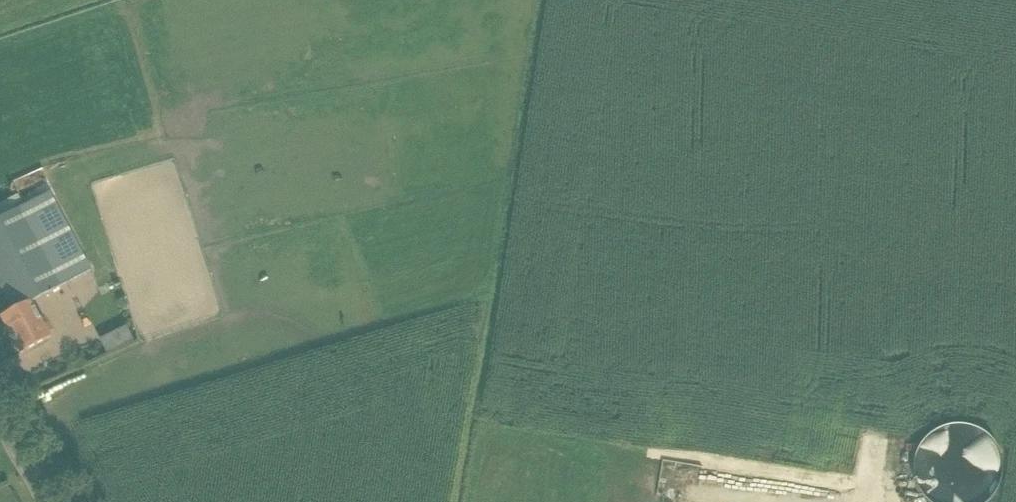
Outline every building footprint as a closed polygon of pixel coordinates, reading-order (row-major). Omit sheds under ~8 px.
[(0,218),(0,237),(14,263),(0,271),(0,283),(14,309),(1,316),(21,353),(52,337),(33,301),(68,282),(67,281),(91,268),(50,191),(23,206),(17,194),(0,203),(0,215),(1,217),(0,218)] [(14,263),(0,237),(0,271),(14,263)] [(922,459),(921,448),(907,450),(914,501),(929,501),(968,497),(963,454),(922,459)]
